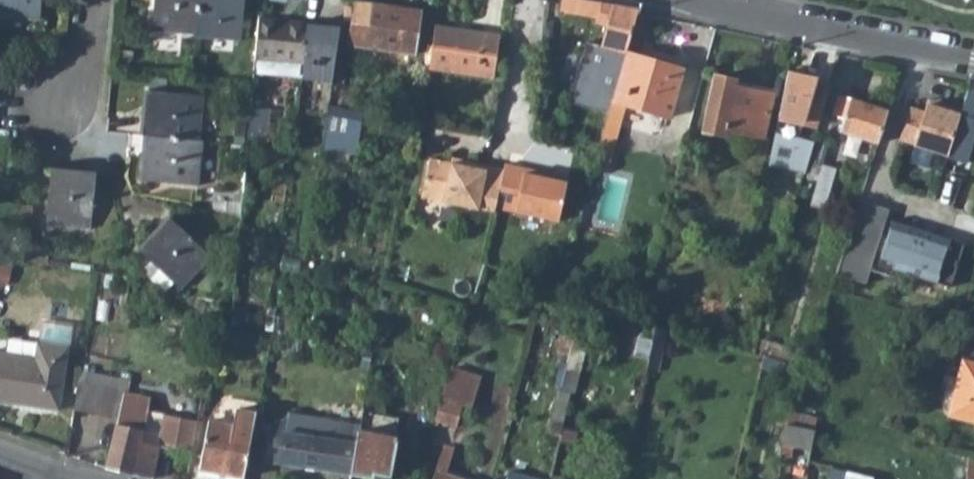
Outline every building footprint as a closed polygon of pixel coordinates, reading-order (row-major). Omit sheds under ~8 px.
[(43,0),(0,0),(0,15),(42,19),(43,0)] [(151,27),(196,32),(200,0),(153,0),(151,27)] [(196,32),(196,35),(240,39),(243,0),(200,0),(196,32)] [(639,9),(621,6),(579,0),(563,0),(562,7),(561,13),(594,20),(593,23),(605,26),(601,47),(612,49),(609,69),(605,69),(601,91),(593,90),(588,109),(607,115),(612,102),(626,54),(637,17),(639,9)] [(415,55),(419,13),(354,5),(349,46),(415,55)] [(302,67),(306,24),(259,19),(255,62),(302,67)] [(593,23),(591,44),(601,47),(605,26),(593,23)] [(437,29),(431,71),(495,81),(502,37),(437,29)] [(302,79),(333,83),(338,47),(305,42),(302,79)] [(683,73),(626,54),(612,102),(626,106),(668,120),(683,73)] [(829,81),(789,69),(769,164),(806,174),(815,141),(799,135),(802,122),(819,127),(829,81)] [(762,141),(772,99),(733,90),(734,82),(714,77),(700,133),(720,138),(722,132),(762,141)] [(965,169),(973,138),(973,80),(971,79),(970,84),(961,112),(948,157),(946,163),(965,169)] [(198,141),(202,95),(148,91),(143,136),(146,136),(198,141)] [(881,132),(887,112),(839,98),(832,118),(844,122),(841,134),(877,144),(881,132)] [(607,115),(601,142),(617,145),(626,106),(612,102),(607,115)] [(948,157),(961,112),(942,106),(940,111),(926,107),(924,114),(909,110),(899,143),(948,157)] [(323,148),(351,151),(355,122),(327,117),(323,148)] [(201,141),(198,141),(146,136),(143,179),(197,184),(201,141)] [(806,174),(804,179),(815,183),(809,208),(825,211),(835,171),(823,167),(828,145),(815,141),(806,174)] [(449,162),(468,166),(469,161),(450,157),(449,162)] [(504,169),(485,164),(469,161),(468,166),(449,162),(426,158),(416,196),(479,209),(479,208),(495,211),(496,207),(504,169)] [(546,171),(505,163),(504,169),(496,207),(565,223),(573,183),(545,176),(546,171)] [(51,168),(45,222),(90,227),(95,173),(51,168)] [(859,201),(835,275),(865,285),(872,264),(950,289),(964,245),(886,220),(889,210),(859,201)] [(179,291),(210,258),(170,220),(139,252),(179,291)] [(213,309),(213,306),(198,302),(193,322),(220,327),(223,311),(213,309)] [(294,336),(297,320),(267,316),(264,333),(273,334),(294,336)] [(667,333),(654,330),(644,373),(657,375),(667,333)] [(967,344),(951,418),(973,423),(973,346),(967,344)] [(36,361),(0,356),(0,403),(58,413),(68,350),(39,346),(36,361)] [(799,384),(806,367),(763,355),(759,372),(799,384)] [(483,368),(454,360),(444,390),(438,414),(460,419),(466,396),(474,398),(483,368)] [(100,415),(105,389),(78,384),(74,410),(100,415)] [(118,391),(105,389),(100,415),(113,418),(117,402),(118,391)] [(122,403),(106,470),(144,478),(151,478),(159,449),(192,456),(198,425),(166,419),(160,445),(140,440),(142,428),(146,429),(149,416),(153,397),(124,391),(124,392),(118,391),(117,402),(122,403)] [(363,408),(359,432),(352,475),(373,478),(374,470),(392,472),(398,438),(396,438),(400,416),(363,408)] [(798,427),(802,417),(789,411),(784,424),(798,427)] [(235,428),(253,432),(256,416),(239,412),(235,428)] [(352,475),(359,432),(311,423),(312,417),(289,414),(288,426),(271,424),(266,461),(352,475)] [(142,428),(140,440),(160,445),(166,419),(149,416),(146,429),(142,428)] [(210,423),(200,470),(240,478),(243,478),(253,432),(235,428),(210,423)] [(791,445),(802,446),(802,452),(809,452),(814,430),(798,427),(784,424),(781,439),(779,456),(790,457),(791,445)] [(446,447),(434,478),(460,478),(448,475),(453,460),(450,459),(452,449),(446,447)] [(869,478),(831,467),(829,478),(869,478)] [(374,470),(373,478),(378,478),(390,478),(392,472),(374,470)]
